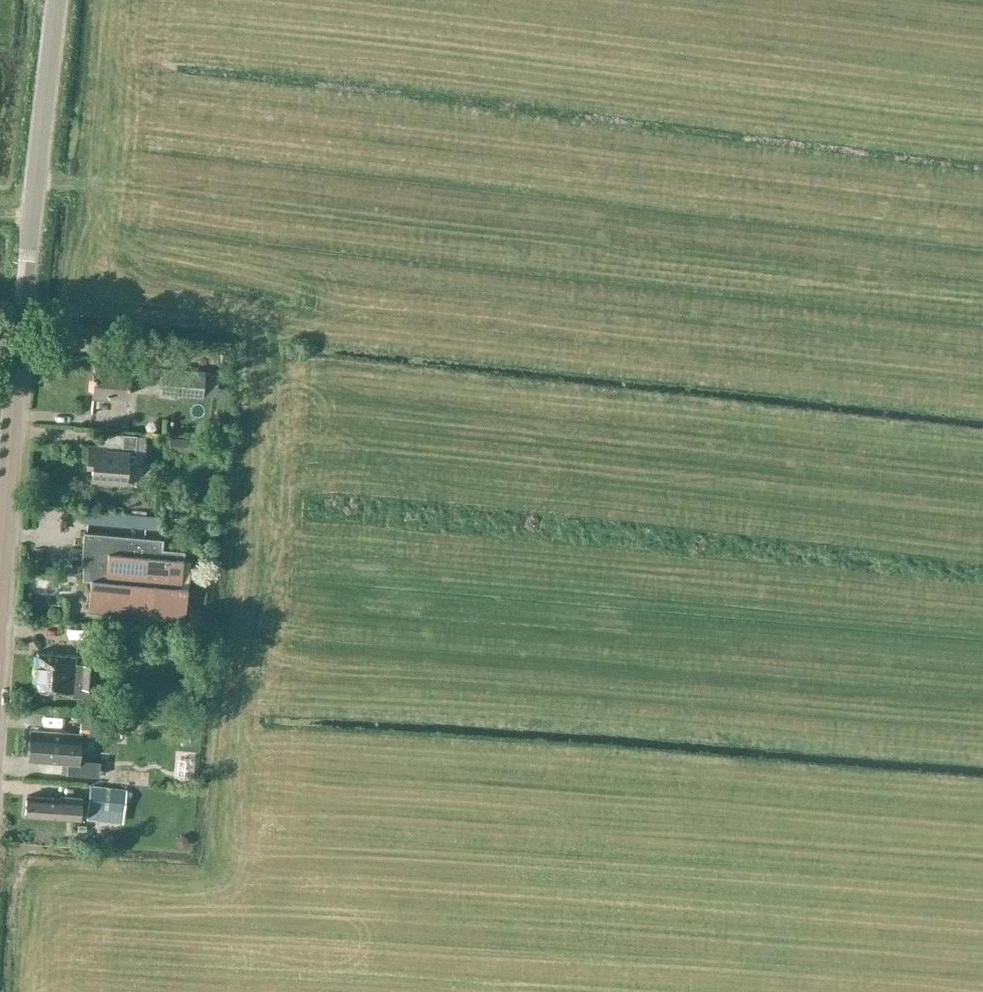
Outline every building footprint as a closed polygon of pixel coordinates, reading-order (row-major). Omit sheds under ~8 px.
[(131,368),(95,365),(91,411),(127,414),(130,382),(145,384),(146,372),(130,370),(131,368)] [(160,392),(203,395),(204,370),(162,367),(160,392)] [(126,460),(137,461),(143,462),(145,436),(100,433),(99,446),(89,445),(87,464),(93,464),(92,481),(125,483),(126,460)] [(169,450),(190,451),(190,438),(170,437),(169,450)] [(131,515),(131,525),(151,525),(151,516),(131,515)] [(163,539),(84,531),(82,550),(86,551),(83,578),(91,579),(88,610),(185,619),(188,586),(181,585),(184,550),(162,548),(163,539)] [(188,635),(201,637),(204,616),(191,614),(188,635)] [(112,659),(135,661),(137,630),(114,629),(112,659)] [(34,689),(72,692),(71,696),(88,697),(89,688),(95,688),(97,664),(75,663),(76,654),(37,651),(34,689)] [(80,724),(80,731),(97,732),(98,715),(82,713),(81,713),(80,724)] [(32,731),(30,758),(68,761),(67,774),(99,776),(100,761),(78,760),(80,736),(70,735),(70,733),(32,731)] [(89,809),(124,812),(127,789),(91,786),(89,809)] [(27,795),(25,814),(60,817),(81,819),(82,797),(61,795),(60,798),(27,795)]
